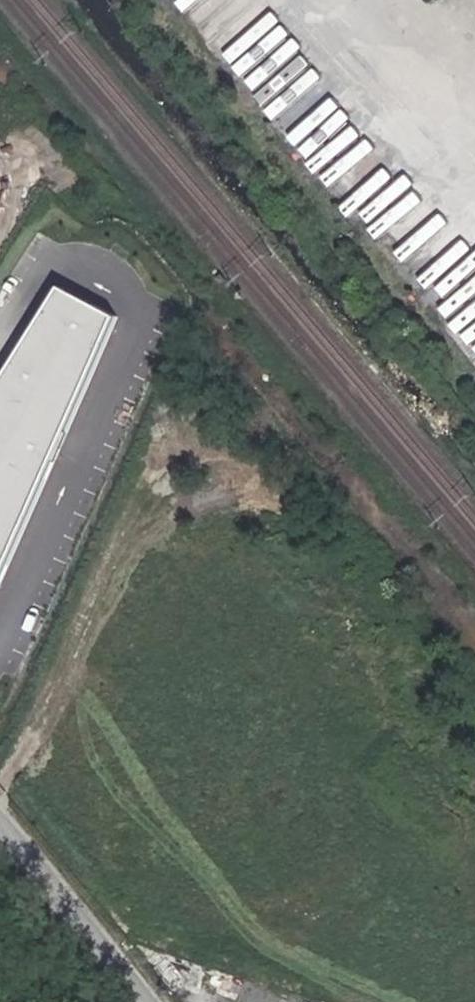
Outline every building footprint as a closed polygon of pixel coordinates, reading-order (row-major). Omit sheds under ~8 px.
[(0,388),(0,589),(120,317),(64,286),(0,388)]
